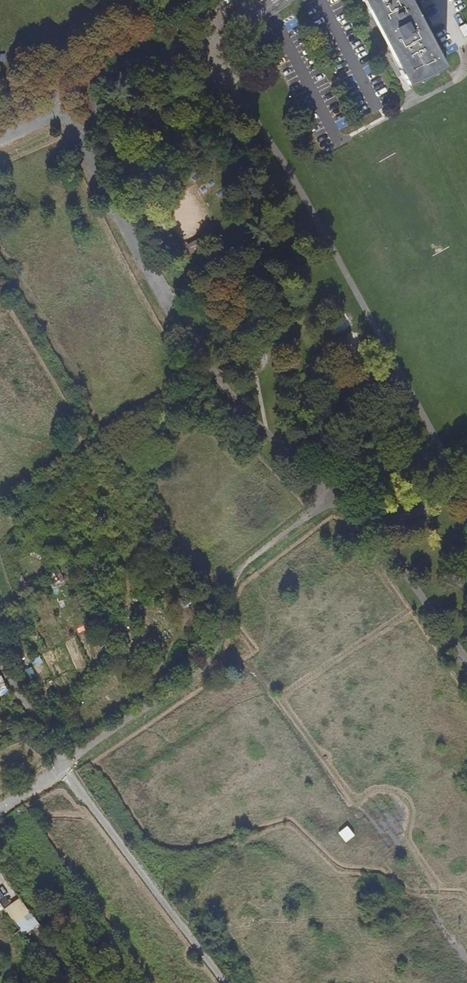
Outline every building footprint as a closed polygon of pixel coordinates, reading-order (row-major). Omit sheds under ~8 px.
[(408,0),(362,0),(407,86),(426,78),(443,67),(408,0)] [(190,254),(202,248),(196,239),(185,245),(190,254)] [(345,842),(354,835),(346,827),(339,833),(345,842)] [(0,888),(0,899),(4,905),(10,900),(1,888),(0,888)] [(22,896),(6,906),(24,934),(40,924),(22,896)] [(0,903),(0,922),(8,934),(17,927),(0,903)] [(17,927),(8,934),(5,936),(19,955),(31,946),(17,927)]
